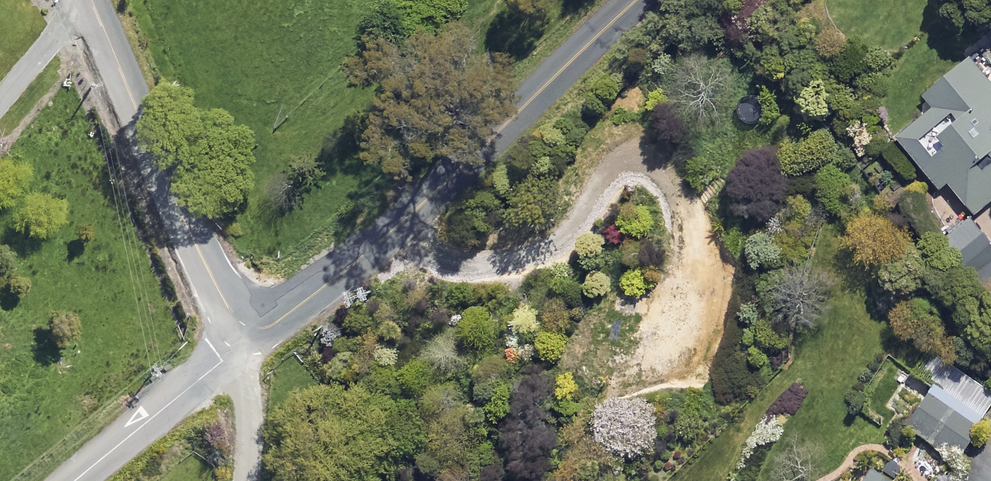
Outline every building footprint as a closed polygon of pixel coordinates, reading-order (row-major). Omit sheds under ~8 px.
[(963,57),(919,93),(928,104),(891,133),(934,188),(943,181),(970,214),(990,198),(990,90),(990,91),(963,57)] [(967,219),(931,249),(959,281),(990,254),(990,248),(967,219)] [(918,395),(902,419),(955,455),(990,400),(990,385),(932,345),(916,369),(913,373),(902,366),(893,379),(918,395)] [(878,464),(869,469),(861,475),(852,480),(851,480),(902,480),(878,464)]
